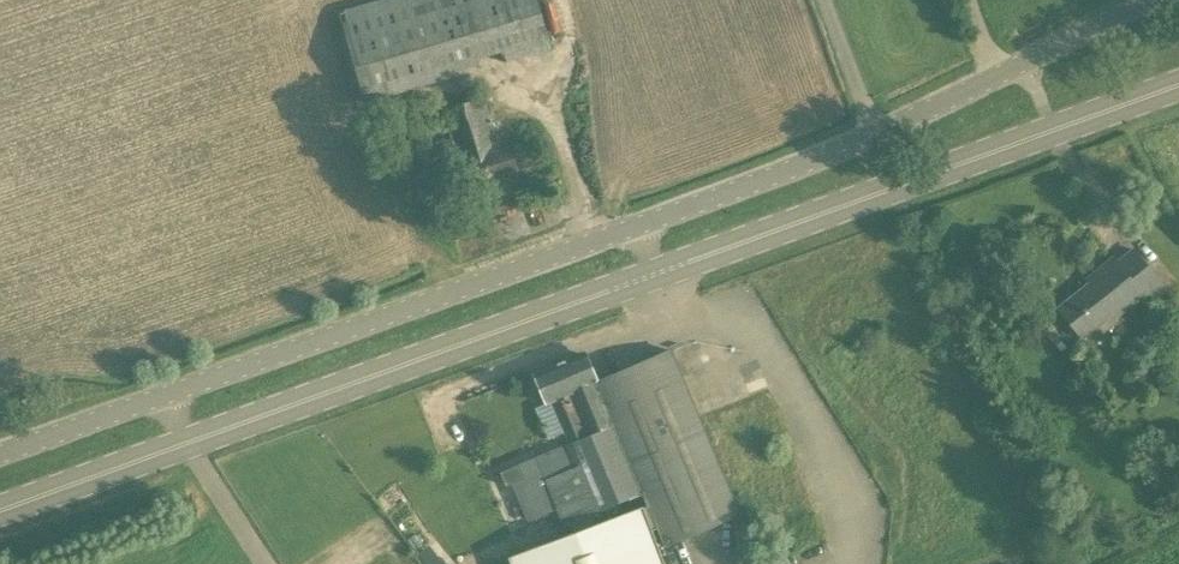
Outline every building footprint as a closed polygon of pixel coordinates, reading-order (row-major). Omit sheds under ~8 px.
[(501,53),(504,63),(550,50),(536,0),(486,0),(501,53)] [(509,148),(501,150),(485,96),(441,109),(456,163),(454,163),(461,186),(516,170),(509,148)] [(1133,247),(1115,262),(1113,259),(1086,280),(1089,283),(1058,309),(1082,338),(1113,313),(1116,317),(1142,296),(1146,293),(1153,303),(1168,291),(1133,247)] [(572,520),(641,494),(646,506),(507,559),(509,563),(664,563),(651,530),(657,527),(665,546),(739,514),(669,351),(597,382),(570,394),(588,436),(569,444),(579,472),(574,475),(573,471),(550,479),(561,507),(557,508),(560,514),(559,514),(563,524),(572,520)] [(570,394),(597,382),(584,352),(533,374),(545,404),(551,402),(569,444),(588,436),(570,394)] [(569,444),(519,466),(524,479),(512,485),(527,521),(557,508),(559,514),(560,514),(557,508),(561,507),(550,479),(573,471),(574,475),(579,472),(569,444)] [(524,479),(519,466),(500,473),(505,486),(511,483),(512,485),(524,479)]
